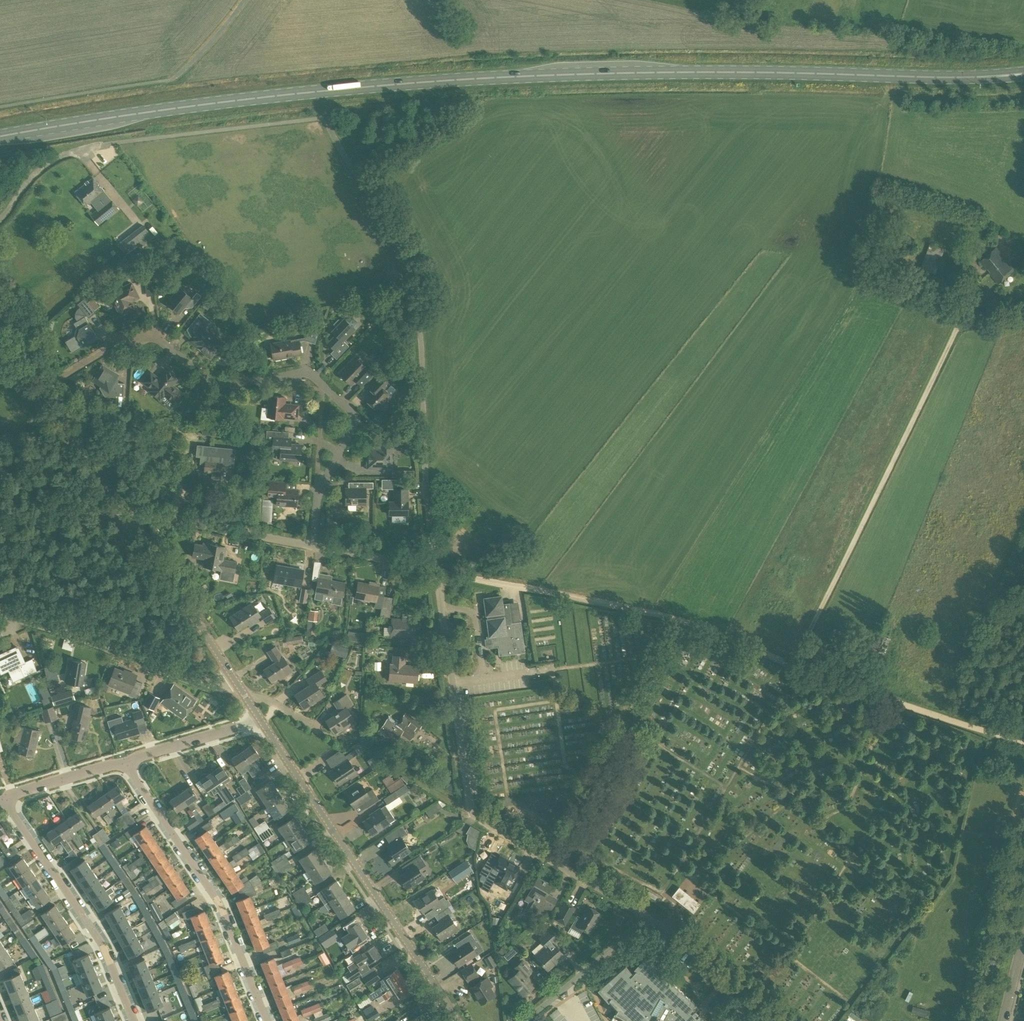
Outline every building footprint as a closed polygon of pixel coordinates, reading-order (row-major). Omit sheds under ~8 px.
[(110,199),(93,178),(76,192),(87,206),(96,198),(102,206),(110,199)] [(144,201),(138,194),(132,199),(137,206),(144,201)] [(136,257),(143,252),(140,248),(153,238),(143,224),(129,235),(138,246),(131,252),(136,257)] [(936,274),(944,249),(930,244),(921,269),(936,274)] [(1015,270),(996,248),(980,261),(987,270),(988,269),(991,272),(989,273),(998,284),(1015,270)] [(887,271),(889,264),(881,262),(879,268),(887,271)] [(93,283),(105,274),(100,267),(88,276),(93,283)] [(147,296),(153,296),(151,281),(145,282),(147,296)] [(120,315),(135,308),(131,301),(138,298),(131,283),(110,294),(120,315)] [(192,297),(180,287),(167,303),(180,313),(188,303),(192,307),(202,296),(197,292),(192,297)] [(210,295),(206,301),(211,305),(220,312),(225,307),(210,295)] [(89,317),(94,313),(95,312),(84,299),(78,304),(89,317)] [(216,354),(217,353),(219,352),(219,350),(219,349),(218,347),(222,343),(206,330),(212,323),(200,313),(191,324),(198,330),(189,340),(210,357),(213,353),(216,354)] [(71,353),(97,338),(84,317),(73,323),(76,328),(74,336),(65,342),(71,353)] [(355,329),(344,319),(343,320),(342,320),(338,320),(338,325),(332,332),(336,335),(328,344),(334,350),(331,353),(337,359),(349,346),(343,341),(355,329)] [(308,329),(305,340),(314,343),(318,331),(309,328),(308,329)] [(291,342),(290,340),(271,344),(274,359),(302,354),(299,341),(291,342)] [(360,375),(366,380),(374,372),(369,366),(367,368),(355,357),(340,373),(342,375),(341,379),(345,378),(351,384),(360,375)] [(124,396),(124,383),(118,383),(115,381),(118,375),(103,365),(93,381),(102,386),(101,388),(106,395),(115,396),(115,406),(122,406),(122,396),(124,396)] [(170,372),(169,372),(166,370),(159,378),(151,371),(142,381),(151,388),(149,390),(155,395),(159,390),(174,403),(183,393),(172,384),(177,379),(174,377),(175,375),(174,373),(172,372),(170,372)] [(384,409),(385,408),(386,408),(386,407),(386,406),(386,405),(386,404),(386,403),(385,403),(385,402),(390,396),(384,390),(391,384),(380,374),(369,386),(374,390),(365,400),(377,411),(379,409),(380,409),(381,410),(382,410),(383,410),(384,409)] [(298,419),(299,405),(285,404),(286,397),(270,395),(267,417),(284,418),(284,417),(298,419)] [(222,408),(214,407),(213,420),(219,420),(219,417),(221,417),(222,408)] [(226,431),(203,428),(202,434),(225,438),(226,431)] [(300,461),(301,445),(288,444),(289,432),(267,430),(266,443),(273,443),(273,450),(277,451),(276,458),(281,459),(300,461)] [(392,468),(391,443),(372,444),(372,450),(370,450),(370,462),(372,462),(372,468),(392,468)] [(197,445),(196,456),(206,457),(205,472),(213,473),(213,478),(220,479),(221,466),(233,467),(235,449),(197,445)] [(398,478),(382,478),(381,487),(398,487),(398,478)] [(297,506),(298,490),(285,489),(286,483),(270,481),(268,496),(277,497),(277,505),(297,506)] [(356,511),(356,505),(366,504),(366,488),(373,488),(373,482),(358,482),(359,488),(345,489),(346,505),(348,505),(348,511),(356,511)] [(389,515),(408,515),(408,489),(394,489),(394,502),(389,502),(389,515)] [(207,546),(195,544),(193,556),(205,559),(204,567),(219,569),(219,570),(221,571),(220,577),(233,580),(237,562),(223,559),(225,547),(207,544),(207,546)] [(418,553),(415,547),(408,550),(411,556),(418,553)] [(300,586),(303,570),(277,565),(274,581),(300,586)] [(342,597),(345,583),(328,580),(329,575),(319,573),(314,599),(323,600),(324,593),(333,595),(331,604),(340,605),(342,597)] [(372,585),(358,582),(356,598),(376,601),(375,607),(381,608),(380,616),(390,617),(394,598),(377,595),(379,584),(372,583),(372,585)] [(306,602),(309,589),(301,588),(299,601),(306,602)] [(502,604),(501,596),(484,598),(489,636),(486,636),(488,648),(498,647),(499,656),(525,652),(521,622),(512,623),(509,603),(502,604)] [(259,614),(252,603),(230,617),(238,630),(251,622),(252,624),(261,618),(264,623),(274,617),(268,608),(259,614)] [(317,621),(318,611),(309,610),(308,620),(317,621)] [(416,638),(417,620),(391,618),(390,636),(416,638)] [(357,632),(356,641),(363,642),(365,634),(357,632)] [(287,644),(303,642),(302,635),(286,638),(287,644)] [(72,649),(74,639),(64,637),(62,647),(72,649)] [(283,657),(276,646),(268,652),(275,663),(264,670),(272,682),(283,674),(285,676),(293,671),(284,657),(283,657)] [(340,646),(338,655),(346,658),(349,649),(340,646)] [(17,647),(0,655),(0,670),(2,673),(8,670),(14,682),(24,677),(37,671),(31,659),(24,662),(17,647)] [(405,665),(405,657),(393,656),(393,664),(391,664),(389,680),(417,682),(418,666),(405,665)] [(87,662),(69,660),(65,683),(83,686),(87,662)] [(54,663),(44,666),(48,684),(58,681),(54,663)] [(130,674),(115,668),(109,685),(129,693),(129,695),(136,698),(142,683),(134,680),(136,675),(131,673),(130,674)] [(304,708),(323,696),(317,685),(326,680),(320,671),(307,680),(310,685),(295,694),(304,708)] [(183,718),(196,700),(174,684),(161,702),(183,718)] [(54,706),(75,699),(72,690),(51,696),(54,706)] [(154,711),(161,699),(149,692),(142,704),(154,711)] [(334,703),(337,708),(329,713),(332,717),(326,720),(335,733),(342,729),(343,730),(356,722),(347,708),(353,704),(347,694),(334,703)] [(85,741),(91,715),(89,715),(91,708),(75,704),(73,711),(76,712),(70,737),(85,741)] [(46,722),(57,719),(54,706),(42,710),(46,722)] [(119,739),(139,733),(136,724),(144,722),(141,711),(133,713),(135,718),(115,724),(119,739)] [(422,726),(405,714),(398,722),(389,716),(378,732),(394,743),(401,734),(410,740),(422,726)] [(34,756),(40,731),(25,727),(19,752),(34,756)] [(241,752),(249,762),(252,766),(256,764),(253,760),(259,756),(251,745),(241,752)] [(351,778),(358,774),(349,760),(358,754),(355,749),(334,763),(337,767),(330,771),(339,784),(350,777),(351,778)] [(239,769),(249,762),(241,752),(231,758),(239,769)] [(266,765),(255,772),(257,774),(261,780),(271,773),(266,765)] [(211,773),(230,801),(235,798),(224,784),(230,779),(228,777),(221,766),(211,773)] [(252,767),(247,770),(252,777),(257,774),(255,772),(252,767)] [(200,776),(200,778),(208,790),(210,789),(214,795),(217,792),(226,804),(230,801),(211,773),(208,775),(207,774),(204,773),(200,776)] [(404,784),(399,776),(394,780),(393,779),(385,784),(391,793),(404,784)] [(246,791),(251,788),(244,777),(239,781),(246,791)] [(272,796),(278,792),(271,781),(257,790),(267,806),(275,801),(272,796)] [(108,792),(115,803),(120,810),(125,807),(120,800),(125,796),(117,785),(108,792)] [(366,791),(362,785),(346,796),(354,808),(363,802),(367,808),(379,800),(371,788),(366,791)] [(180,794),(187,804),(195,816),(200,813),(192,801),(197,798),(190,787),(180,794)] [(400,788),(395,791),(399,797),(404,793),(400,788)] [(241,805),(252,797),(247,791),(237,798),(241,805)] [(387,804),(399,797),(395,791),(384,799),(387,804)] [(110,806),(115,803),(108,792),(98,799),(105,810),(108,814),(111,818),(115,815),(110,806)] [(275,801),(267,806),(275,817),(288,808),(278,792),(272,796),(275,801)] [(177,811),(187,804),(180,794),(170,800),(177,811)] [(95,816),(105,810),(98,799),(88,805),(95,816)] [(209,816),(215,812),(208,803),(202,806),(209,816)] [(426,811),(432,816),(439,807),(433,803),(426,811)] [(372,835),(390,823),(383,813),(388,809),(386,805),(370,816),(371,817),(364,822),(372,835)] [(237,824),(245,819),(239,809),(231,814),(237,824)] [(121,823),(132,816),(128,811),(117,818),(121,823)] [(67,819),(74,830),(84,824),(77,813),(67,819)] [(113,821),(111,818),(108,814),(104,817),(109,824),(113,821)] [(189,829),(199,822),(194,815),(184,822),(189,829)] [(249,818),(253,826),(258,823),(254,815),(249,818)] [(132,816),(121,823),(124,829),(135,821),(132,816)] [(286,839),(302,829),(294,817),(279,827),(286,838),(286,839)] [(84,844),(74,830),(67,819),(57,826),(67,841),(73,838),(79,847),(84,844)] [(203,849),(215,841),(208,831),(213,827),(209,821),(197,829),(201,835),(196,838),(203,849)] [(259,835),(269,827),(265,821),(254,828),(259,835)] [(141,845),(153,837),(145,826),(139,830),(135,825),(125,832),(128,838),(134,834),(141,845)] [(392,864),(401,858),(400,857),(410,851),(402,838),(407,834),(402,825),(385,836),(390,845),(387,847),(390,851),(385,854),(392,864)] [(477,836),(479,829),(469,825),(467,832),(477,836)] [(67,841),(57,826),(47,833),(54,844),(60,840),(68,852),(72,849),(67,841)] [(269,827),(259,835),(263,841),(274,834),(269,827)] [(98,831),(105,842),(110,838),(103,828),(98,831)] [(286,839),(286,838),(282,841),(286,847),(290,844),(294,850),(310,840),(302,829),(286,839)] [(103,843),(105,842),(98,831),(92,835),(96,841),(92,843),(95,848),(99,846),(103,843)] [(3,851),(8,848),(0,836),(0,846),(3,851)] [(222,852),(238,841),(234,836),(218,847),(215,841),(203,849),(210,860),(222,852)] [(148,855),(160,847),(153,837),(141,845),(148,855)] [(110,842),(114,848),(120,844),(116,838),(110,842)] [(106,856),(110,852),(103,843),(99,846),(106,856)] [(259,843),(252,847),(258,856),(265,852),(259,843)] [(8,848),(3,851),(8,858),(18,852),(13,845),(8,848)] [(156,867),(167,859),(160,847),(148,855),(156,867)] [(246,847),(239,852),(243,857),(248,853),(250,853),(248,850),(246,847)] [(307,871),(323,860),(315,848),(299,859),(307,871)] [(68,863),(78,856),(74,851),(64,858),(68,863)] [(112,865),(117,862),(110,852),(106,856),(112,865)] [(217,870),(229,862),(222,852),(210,860),(217,870)] [(229,862),(217,870),(224,881),(236,874),(232,868),(238,864),(236,862),(243,857),(239,852),(232,856),(234,859),(229,862)] [(277,867),(288,860),(284,853),(273,860),(277,867)] [(138,866),(145,861),(141,856),(134,861),(138,866)] [(408,889),(424,878),(419,870),(426,865),(420,856),(409,863),(412,868),(399,876),(408,889)] [(513,890),(521,875),(515,872),(519,866),(500,856),(499,857),(498,857),(497,858),(496,858),(495,859),(494,860),(494,861),(493,862),(493,863),(493,865),(493,866),(494,867),(493,868),(498,871),(492,882),(507,890),(508,888),(513,890)] [(16,876),(29,868),(22,857),(9,866),(16,876)] [(85,859),(70,869),(77,879),(92,869),(85,859)] [(158,880),(174,869),(167,859),(156,867),(160,872),(155,876),(156,877),(158,880)] [(288,860),(277,867),(282,874),(293,867),(288,860)] [(323,860),(307,871),(315,882),(331,872),(323,860)] [(448,871),(455,881),(472,870),(466,860),(448,871)] [(133,870),(138,866),(134,861),(127,865),(126,863),(123,866),(126,870),(131,867),(133,870)] [(119,875),(124,872),(117,862),(112,865),(119,875)] [(133,870),(131,867),(126,870),(132,879),(137,876),(133,870)] [(23,887),(36,878),(29,868),(16,876),(23,887)] [(99,880),(92,869),(77,879),(84,889),(99,880)] [(170,888),(182,880),(174,869),(158,880),(156,877),(149,882),(153,888),(160,883),(161,885),(166,882),(170,888)] [(132,894),(137,891),(130,882),(124,872),(119,875),(127,888),(122,892),(126,898),(132,894)] [(241,893),(261,882),(262,882),(257,874),(249,880),(243,883),(240,879),(236,874),(224,881),(231,892),(237,887),(241,893)] [(476,876),(465,877),(466,885),(476,885),(476,876)] [(547,916),(551,908),(546,905),(549,900),(545,898),(552,886),(537,877),(525,900),(528,902),(524,909),(536,915),(538,911),(547,916)] [(30,897),(43,888),(36,878),(23,887),(30,897)] [(106,890),(99,880),(84,889),(91,900),(106,890)] [(182,880),(170,888),(177,898),(171,902),(175,908),(186,900),(182,895),(189,891),(182,880)] [(340,901),(346,897),(336,881),(322,890),(329,900),(337,896),(340,901)] [(153,888),(149,882),(142,887),(143,889),(146,893),(148,892),(153,888)] [(241,913),(254,908),(250,896),(256,894),(264,890),(261,882),(241,893),(244,899),(236,901),(241,913)] [(297,900),(308,893),(303,886),(293,893),(297,900)] [(693,913),(701,904),(692,898),(679,887),(672,896),(685,907),(693,913)] [(11,900),(3,888),(0,890),(0,895),(6,903),(11,900)] [(43,888),(30,897),(37,907),(50,898),(43,888)] [(112,901),(106,890),(91,900),(98,910),(112,901)] [(437,914),(451,905),(448,899),(446,900),(444,897),(439,900),(432,890),(415,901),(422,912),(432,905),(434,909),(433,909),(433,910),(434,909),(437,914)] [(142,912),(147,909),(141,897),(137,891),(132,894),(135,900),(142,912)] [(308,893),(297,900),(301,907),(312,900),(308,893)] [(354,908),(346,897),(340,901),(337,896),(329,900),(329,901),(324,904),(328,909),(333,906),(340,917),(354,908)] [(14,915),(18,911),(11,900),(6,903),(14,915)] [(565,925),(575,908),(564,902),(554,919),(565,925)] [(11,917),(2,904),(0,905),(0,912),(5,919),(1,922),(2,923),(11,917)] [(60,916),(61,915),(54,905),(41,913),(48,924),(60,916)] [(120,905),(106,913),(111,924),(126,916),(120,905)] [(451,905),(437,914),(434,916),(438,921),(440,920),(441,922),(433,927),(441,940),(458,929),(448,915),(452,913),(449,907),(451,905)] [(157,920),(163,917),(157,907),(152,910),(157,920)] [(196,928),(209,923),(204,910),(198,913),(196,907),(182,913),(185,919),(191,917),(193,922),(196,928)] [(590,933),(601,914),(587,907),(581,918),(577,915),(570,928),(581,933),(583,929),(590,933)] [(246,925),(259,920),(254,908),(241,913),(246,925)] [(148,924),(154,921),(147,909),(142,912),(144,916),(141,919),(143,922),(146,920),(148,924)] [(265,917),(280,911),(279,909),(264,915),(265,917)] [(22,926),(33,918),(31,915),(24,920),(18,911),(14,915),(22,926)] [(280,911),(265,917),(266,920),(281,914),(280,911)] [(168,925),(179,918),(175,912),(164,919),(158,923),(161,928),(168,924),(168,925)] [(67,926),(68,925),(61,915),(60,916),(48,924),(55,934),(67,926)] [(126,916),(111,924),(117,935),(132,927),(126,916)] [(15,933),(20,929),(11,917),(2,923),(8,933),(12,930),(15,933)] [(28,936),(33,933),(29,926),(36,921),(33,918),(22,926),(28,936)] [(251,937),(264,932),(259,920),(246,925),(251,937)] [(155,936),(160,933),(154,921),(148,924),(155,936)] [(349,933),(341,938),(349,949),(350,949),(352,953),(364,945),(362,940),(368,936),(366,934),(367,933),(363,927),(362,928),(358,922),(346,929),(349,933)] [(200,940),(214,935),(209,923),(196,928),(198,935),(200,940)] [(318,937),(329,930),(324,923),(314,930),(318,937)] [(62,944),(75,935),(68,925),(67,926),(55,934),(62,944)] [(132,927),(117,935),(123,946),(138,938),(132,927)] [(20,948),(28,942),(20,929),(15,933),(19,940),(16,942),(20,948)] [(332,929),(318,937),(323,946),(337,937),(332,929)] [(556,964),(565,957),(553,944),(558,939),(549,929),(539,938),(546,946),(535,956),(547,969),(555,963),(556,964)] [(264,932),(251,937),(255,949),(262,946),(265,952),(277,947),(275,941),(269,943),(264,932)] [(35,946),(40,942),(33,933),(28,936),(35,946)] [(163,951),(168,948),(166,945),(160,933),(155,936),(163,951)] [(289,944),(301,939),(299,933),(286,938),(289,944)] [(458,966),(477,954),(471,946),(477,943),(471,934),(459,941),(462,947),(450,954),(458,966)] [(205,952),(219,947),(214,935),(200,940),(205,952)] [(138,938),(123,946),(129,957),(144,949),(138,938)] [(179,949),(195,942),(194,939),(178,946),(179,949)] [(28,942),(20,948),(23,953),(27,951),(32,958),(37,955),(28,942)] [(41,956),(47,952),(40,942),(35,946),(41,956)] [(195,942),(179,949),(180,952),(196,946),(195,942)] [(379,956),(373,946),(363,953),(362,952),(354,957),(356,960),(347,966),(350,970),(345,973),(350,981),(361,974),(357,968),(368,961),(369,962),(379,956)] [(206,972),(217,968),(215,963),(224,960),(219,947),(205,952),(210,964),(203,966),(206,972)] [(170,967),(176,965),(171,953),(168,948),(163,951),(170,967)] [(287,967),(303,961),(299,948),(282,955),(287,967)] [(0,953),(0,969),(13,960),(6,949),(0,953)] [(51,969),(57,967),(47,952),(41,956),(48,966),(51,969)] [(77,972),(93,966),(88,954),(72,961),(77,972)] [(274,955),(260,960),(282,1020),(298,1020),(274,955)] [(484,958),(487,964),(493,960),(491,955),(484,958)] [(598,989),(608,1001),(609,999),(617,1008),(615,1013),(625,1018),(623,1020),(625,1020),(710,1020),(700,1012),(698,1013),(695,1010),(699,1005),(644,955),(633,968),(634,969),(632,972),(625,964),(598,989)] [(144,958),(128,965),(133,976),(149,969),(144,958)] [(292,980),(308,973),(303,961),(287,967),(292,980)] [(522,995),(535,984),(527,975),(531,971),(523,961),(515,968),(518,971),(509,980),(522,995)] [(42,978),(48,975),(43,963),(37,966),(42,978)] [(468,982),(479,976),(472,964),(461,970),(468,982)] [(57,982),(62,980),(62,979),(67,977),(62,965),(57,967),(51,969),(57,982)] [(175,979),(180,977),(176,965),(170,967),(175,979)] [(93,966),(77,972),(82,984),(97,978),(93,966)] [(219,987),(233,982),(228,970),(219,973),(217,968),(206,972),(206,973),(196,977),(199,983),(215,976),(219,987)] [(149,969),(133,976),(137,988),(154,981),(149,969)] [(381,995),(404,980),(397,969),(384,978),(380,981),(382,984),(381,985),(381,986),(368,994),(372,1000),(375,998),(376,997),(377,998),(381,995)] [(368,985),(380,978),(375,970),(363,978),(368,985)] [(9,992),(25,985),(20,973),(4,979),(9,992)] [(296,992),(313,985),(308,973),(292,980),(296,992)] [(47,990),(53,987),(48,975),(42,978),(47,990)] [(179,991),(185,989),(180,977),(175,979),(179,991)] [(360,982),(357,977),(346,984),(349,989),(360,982)] [(86,995),(102,989),(97,978),(82,984),(86,995)] [(481,1003),(494,995),(489,987),(491,986),(487,978),(471,988),(481,1003)] [(62,994),(68,992),(62,980),(57,982),(62,994)] [(379,1003),(385,1000),(394,993),(398,999),(411,990),(404,980),(381,995),(377,998),(376,997),(375,998),(379,1003)] [(154,981),(137,988),(142,999),(159,993),(154,981)] [(224,1000),(237,994),(233,982),(219,987),(222,994),(217,997),(217,999),(219,1002),(224,1000)] [(14,1003),(30,997),(25,985),(9,992),(14,1003)] [(301,1004),(318,997),(313,985),(296,992),(301,1004)] [(52,1002),(58,999),(53,987),(47,990),(52,1002)] [(184,1003),(190,1001),(185,989),(179,991),(184,1003)] [(67,1007),(73,1004),(68,992),(62,994),(67,1007)] [(159,993),(142,999),(147,1011),(164,1004),(159,993)] [(229,1012),(242,1007),(237,994),(224,1000),(229,1012)] [(18,1015),(35,1008),(30,997),(14,1003),(18,1015)] [(306,1016),(323,1009),(318,997),(301,1004),(306,1016)] [(58,1000),(58,999),(52,1002),(57,1014),(63,1012),(58,1000)] [(219,1002),(217,999),(210,1002),(212,1008),(220,1005),(219,1002)] [(189,1015),(195,1012),(190,1001),(184,1003),(189,1015)] [(212,1008),(210,1002),(202,1005),(204,1011),(212,1008)] [(72,1019),(78,1017),(73,1004),(67,1007),(72,1019)] [(374,1009),(371,1005),(363,1010),(370,1020),(380,1014),(376,1008),(374,1009)] [(926,1017),(928,1010),(914,1006),(912,1013),(926,1017)] [(94,1013),(97,1020),(108,1020),(115,1018),(110,1007),(94,1013)] [(229,1012),(233,1020),(243,1020),(247,1019),(242,1007),(229,1012)] [(18,1015),(21,1020),(38,1020),(40,1020),(35,1008),(18,1015)] [(306,1016),(308,1020),(328,1020),(323,1009),(306,1016)] [(51,1017),(53,1020),(69,1020),(68,1019),(69,1019),(65,1011),(63,1012),(57,1014),(51,1017)] [(195,1012),(189,1015),(192,1020),(198,1020),(195,1012)]
